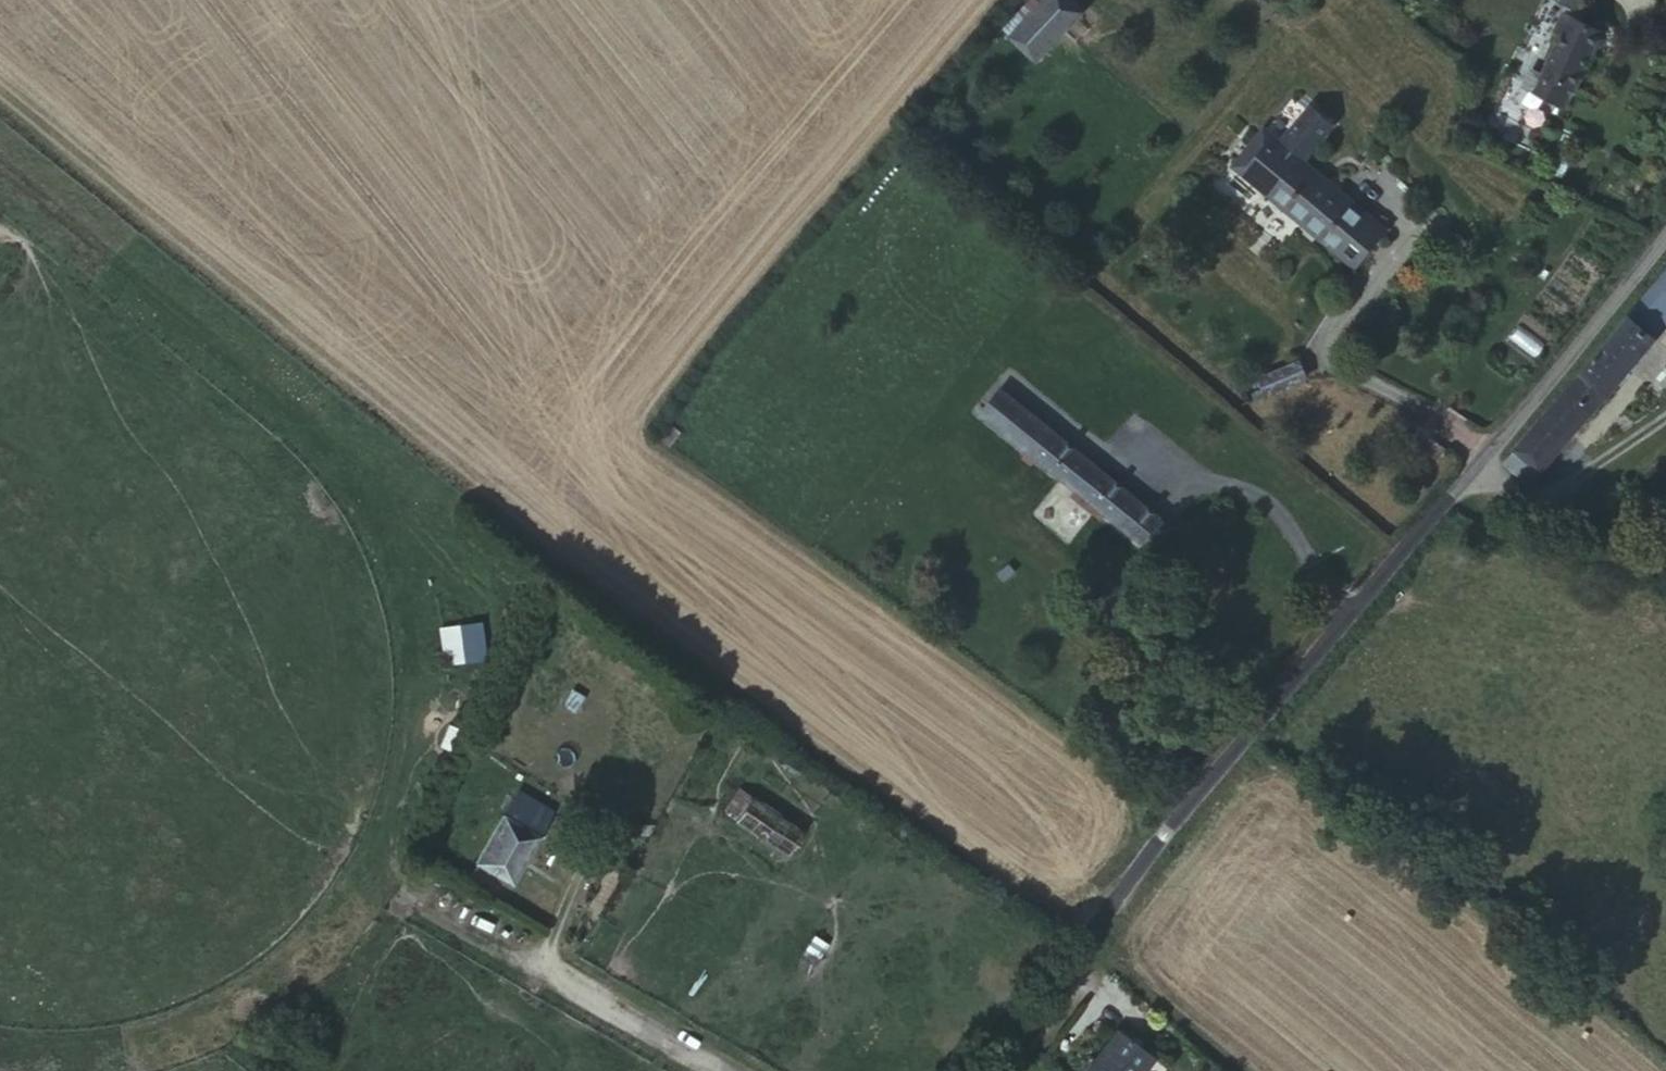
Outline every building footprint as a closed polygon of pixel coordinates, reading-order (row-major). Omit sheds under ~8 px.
[(1011,37),(1039,62),(1087,11),(1075,0),(1046,0),(1011,37)] [(1572,16),(1544,77),(1577,92),(1605,31),(1572,16)] [(1577,92),(1544,77),(1538,91),(1570,106),(1577,92)] [(1258,138),(1235,164),(1359,267),(1385,235),(1349,205),(1344,209),(1295,169),(1329,128),(1307,109),(1273,150),(1258,138)] [(1505,464),(1526,483),(1538,469),(1543,472),(1655,341),(1648,335),(1663,316),(1659,312),(1665,303),(1665,269),(1630,316),(1505,464)] [(1296,363),(1259,379),(1265,394),(1303,378),(1296,363)] [(1126,537),(1129,538),(1152,509),(1000,387),(999,388),(987,377),(967,402),(981,413),(981,414),(1116,521),(1109,530),(1123,541),(1126,537)] [(1152,509),(1129,538),(1140,549),(1152,536),(1165,519),(1152,509)] [(1165,519),(1152,536),(1161,544),(1175,527),(1165,519)] [(437,626),(442,664),(481,659),(476,621),(437,626)] [(585,697),(573,690),(564,706),(574,713),(585,697)] [(741,788),(724,813),(735,820),(734,822),(786,857),(805,832),(741,788)] [(518,793),(478,865),(511,883),(552,812),(518,793)] [(839,936),(826,926),(814,944),(827,953),(839,936)] [(1086,1070),(1145,1070),(1154,1059),(1117,1031),(1086,1070)]
